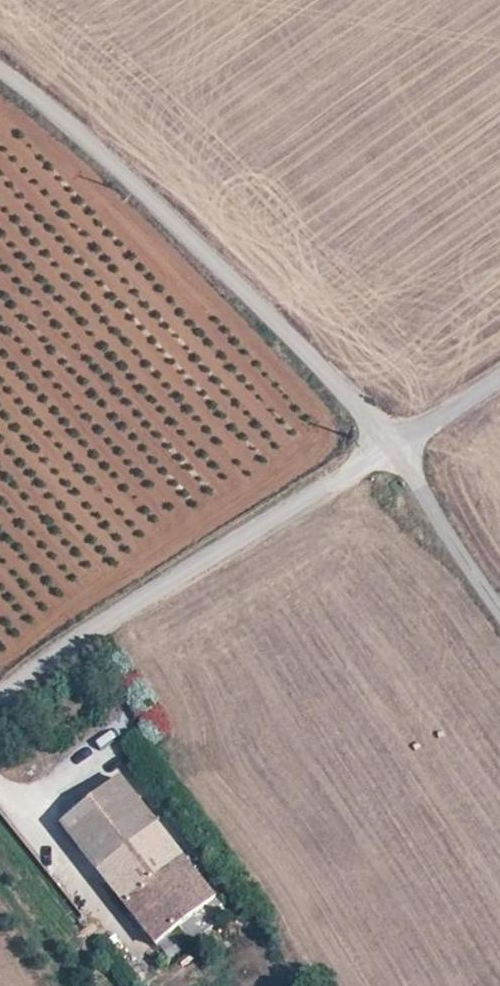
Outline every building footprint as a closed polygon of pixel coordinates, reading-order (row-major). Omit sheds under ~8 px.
[(210,900),(116,780),(57,827),(151,947),(210,900)]
